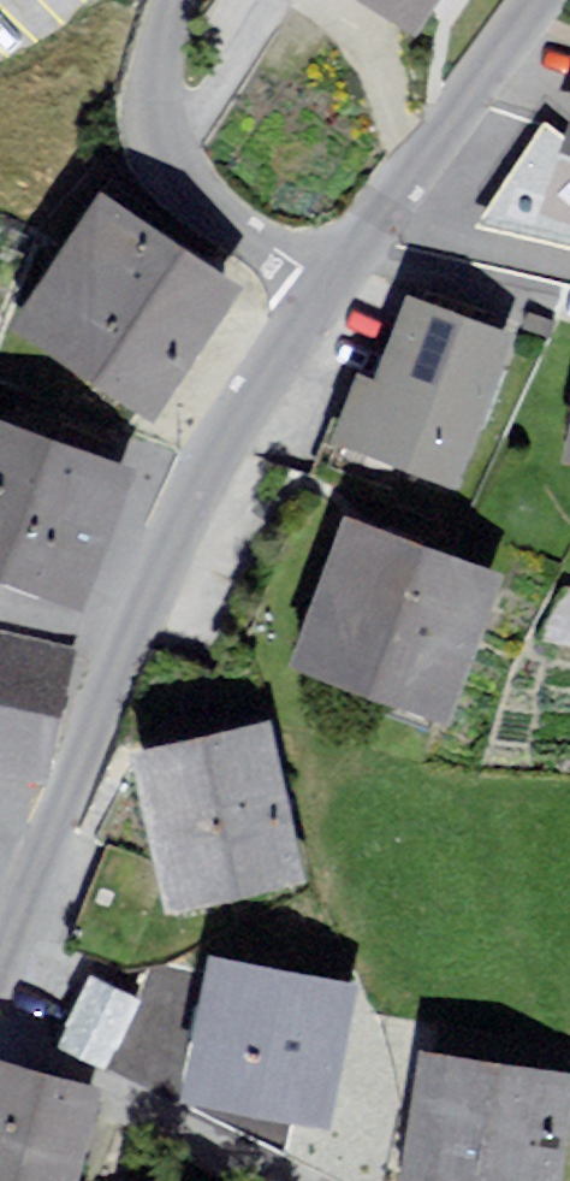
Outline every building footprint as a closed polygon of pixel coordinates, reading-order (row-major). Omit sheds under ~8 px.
[(416,25),(432,0),(379,0),(416,25)] [(241,296),(118,206),(37,317),(159,407),(241,296)] [(508,343),(417,312),(370,451),(460,482),(508,343)] [(0,426),(0,569),(90,602),(135,475),(0,426)] [(505,585),(365,535),(316,670),(456,720),(505,585)] [(543,641),(569,646),(569,593),(543,641)] [(0,654),(0,764),(56,776),(78,670),(0,654)] [(264,736),(145,761),(175,904),(294,879),(264,736)] [(356,990),(226,969),(205,1103),(335,1124),(356,990)] [(117,1074),(140,1010),(91,991),(67,1055),(117,1074)] [(436,1071),(420,1180),(558,1180),(569,1099),(569,1090),(436,1071)] [(9,1081),(0,1103),(0,1180),(78,1180),(103,1117),(9,1081)]
